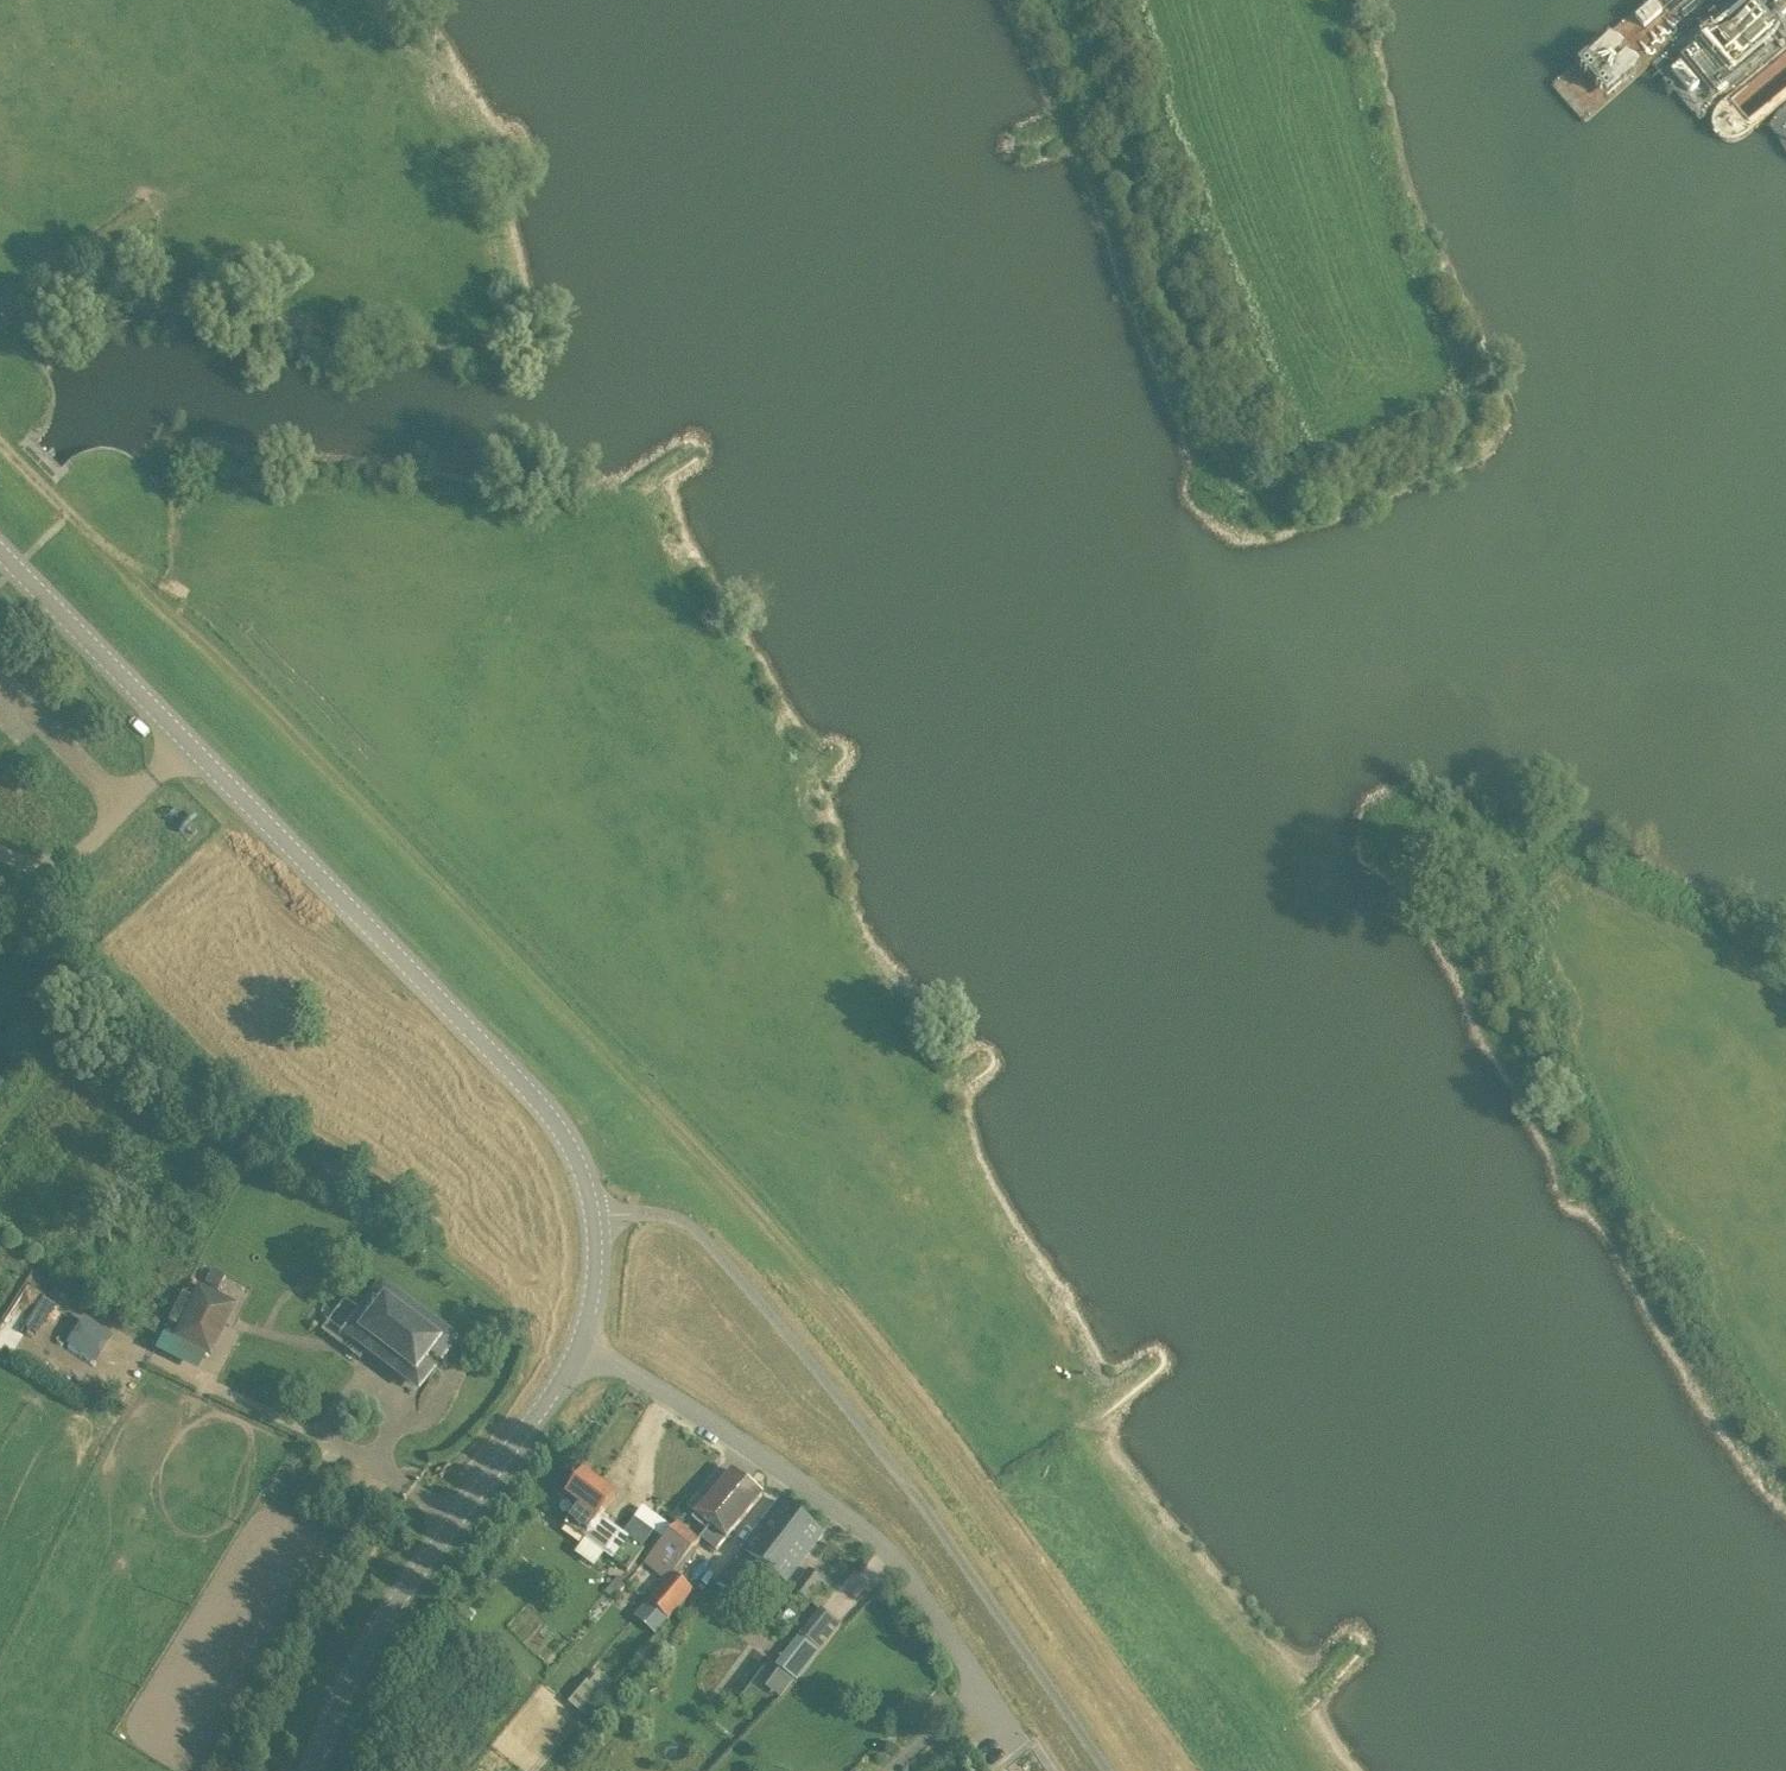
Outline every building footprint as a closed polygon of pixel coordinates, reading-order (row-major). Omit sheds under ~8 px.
[(205,1284),(218,1290),(224,1276),(212,1270),(205,1284)] [(198,1285),(192,1297),(182,1293),(168,1322),(177,1327),(172,1339),(211,1359),(238,1305),(198,1285)] [(435,1359),(449,1341),(439,1334),(440,1332),(403,1304),(400,1307),(385,1296),(374,1311),(371,1309),(364,1319),(366,1321),(355,1335),(370,1347),(369,1349),(415,1383),(425,1368),(424,1367),(432,1356),(435,1359)] [(67,1345),(96,1365),(114,1338),(85,1318),(67,1345)] [(628,1574),(645,1551),(601,1519),(617,1497),(584,1473),(566,1497),(580,1507),(565,1527),(628,1574)] [(704,1542),(715,1530),(750,1487),(733,1473),(696,1516),(697,1516),(694,1520),(706,1530),(700,1538),(704,1542)] [(715,1530),(704,1542),(716,1552),(725,1540),(726,1541),(762,1497),(750,1487),(715,1530)] [(786,1585),(824,1536),(780,1503),(743,1552),(786,1585)] [(699,1541),(677,1523),(643,1564),(666,1582),(699,1541)] [(730,1567),(717,1584),(739,1600),(752,1583),(730,1567)] [(808,1603),(824,1579),(808,1569),(792,1592),(808,1603)] [(659,1630),(692,1591),(674,1575),(649,1603),(656,1609),(647,1620),(659,1630)] [(605,1591),(614,1598),(626,1583),(618,1576),(605,1591)] [(796,1682),(841,1626),(819,1609),(775,1666),(796,1682)] [(569,1735),(610,1688),(594,1675),(588,1682),(587,1681),(568,1703),(575,1709),(564,1722),(569,1725),(564,1730),(569,1735)]
